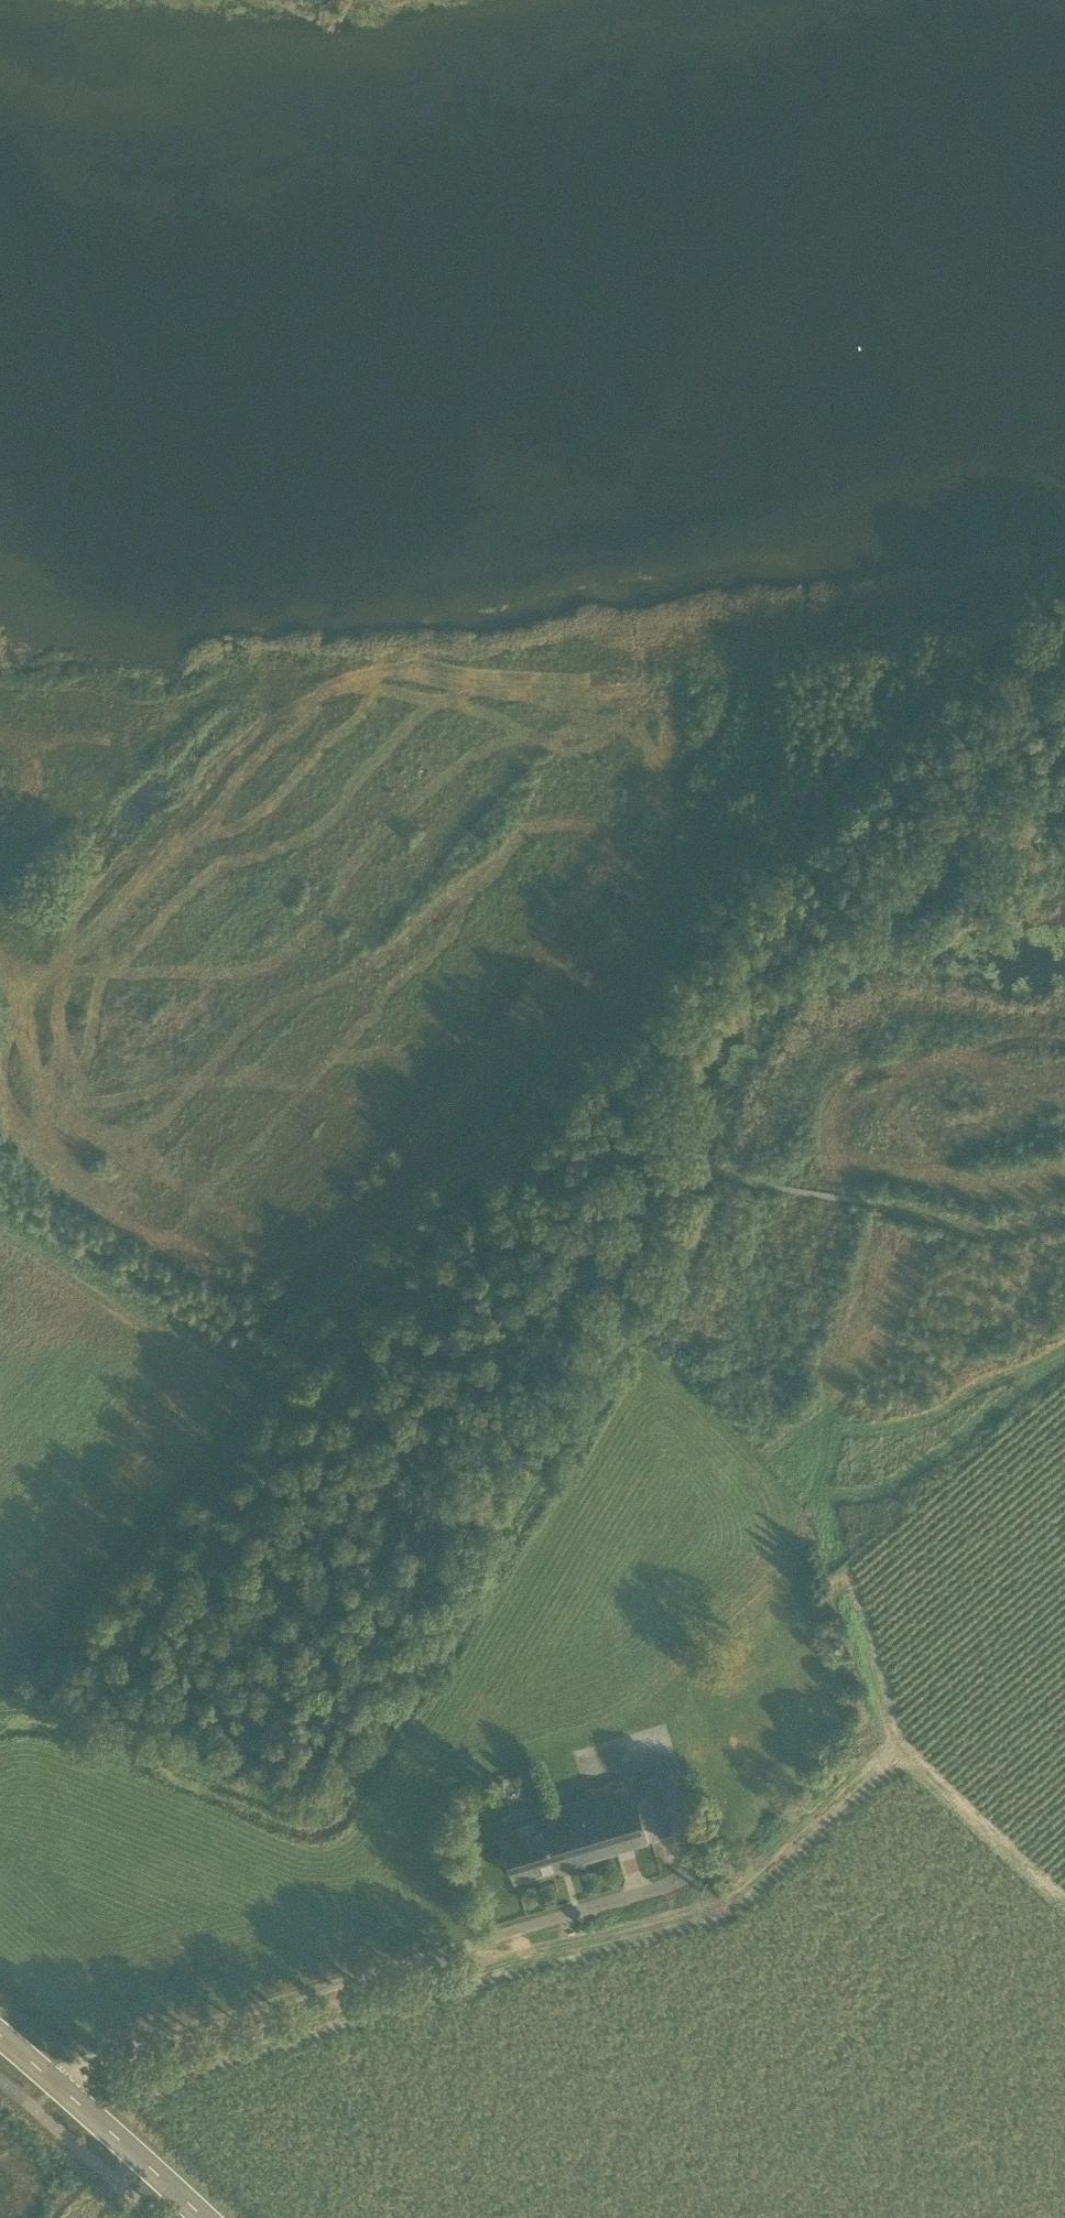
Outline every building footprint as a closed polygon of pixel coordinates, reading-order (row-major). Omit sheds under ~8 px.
[(535,1814),(540,1830),(503,1842),(515,1880),(673,1832),(656,1777),(535,1814)]
